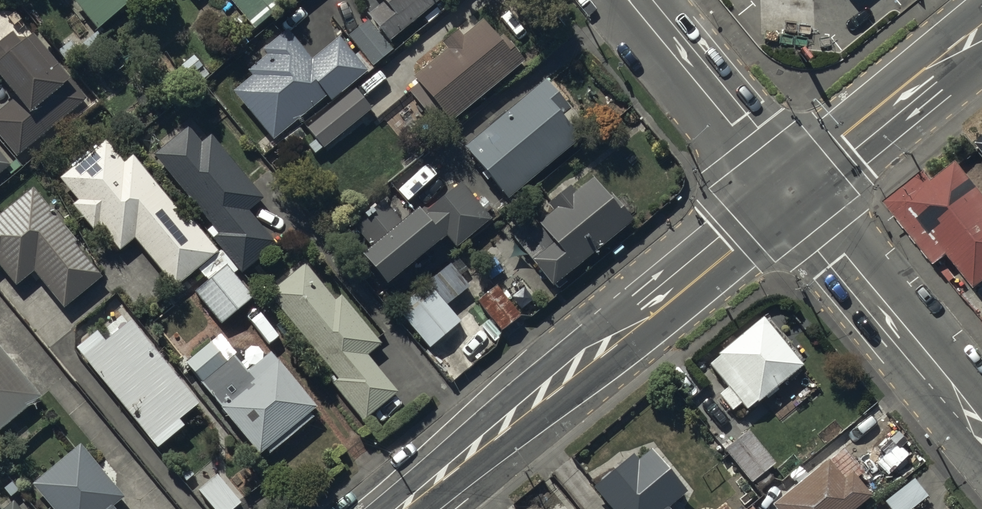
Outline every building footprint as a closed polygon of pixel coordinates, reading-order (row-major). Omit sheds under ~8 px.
[(95,26),(128,0),(75,0),(95,26)] [(251,22),(277,0),(232,0),(251,22)] [(348,34),(371,63),(393,45),(388,39),(434,0),(383,0),(368,13),(371,16),(348,34)] [(417,81),(408,89),(434,119),(444,111),(450,119),(524,56),(502,31),(498,34),(483,16),(462,33),(457,27),(441,40),(446,45),(412,74),(417,81)] [(251,72),(232,88),(273,137),(326,93),(331,99),(366,69),(367,71),(372,67),(358,51),(354,54),(339,36),(312,59),(286,28),(263,48),(266,52),(247,68),(251,72)] [(16,155),(85,97),(31,32),(27,35),(25,32),(19,37),(12,29),(0,39),(0,74),(16,94),(0,108),(0,136),(16,155)] [(546,78),(465,143),(506,195),(588,129),(546,78)] [(371,106),(355,86),(307,125),(323,144),(371,106)] [(187,125),(154,152),(212,223),(205,229),(239,271),(274,242),(246,208),(261,196),(210,133),(200,141),(187,125)] [(71,166),(60,176),(78,197),(72,202),(92,226),(96,222),(118,248),(132,236),(174,286),(217,249),(189,215),(186,217),(132,153),(123,160),(105,138),(96,145),(94,143),(69,164),(71,166)] [(8,162),(0,151),(0,168),(8,162)] [(955,158),(933,177),(923,167),(903,182),(883,197),(905,223),(935,259),(948,250),(975,284),(981,279),(981,191),(959,162),(955,158)] [(526,218),(511,230),(553,283),(631,220),(594,173),(575,189),(569,182),(549,198),(555,205),(537,219),(541,224),(534,229),(526,218)] [(368,241),(360,248),(385,278),(436,236),(439,239),(446,234),(456,245),(490,216),(460,180),(423,211),(417,204),(400,217),(384,198),(373,207),(369,203),(361,210),(362,211),(351,221),(368,241)] [(0,211),(0,265),(15,283),(34,268),(63,305),(101,274),(73,240),(75,238),(32,185),(0,211)] [(235,269),(219,250),(197,269),(205,278),(192,289),(220,322),(252,294),(232,271),(235,269)] [(304,261),(267,291),(337,377),(331,382),(362,419),(398,390),(367,351),(380,341),(341,293),(334,298),(304,261)] [(393,304),(428,346),(458,320),(445,304),(468,284),(449,263),(422,285),(418,280),(393,304)] [(495,283),(475,298),(499,329),(519,314),(495,283)] [(802,362),(762,314),(717,352),(718,354),(709,362),(728,385),(719,393),(732,409),(741,401),(746,407),(756,398),(757,399),(764,394),(767,397),(779,387),(776,384),(802,362)] [(96,328),(75,345),(157,444),(183,423),(178,417),(198,401),(130,318),(104,339),(96,328)] [(218,333),(185,361),(258,451),(265,446),(269,451),(313,415),(309,410),(315,404),(270,349),(246,368),(218,333)] [(40,395),(0,346),(0,427),(40,395)] [(775,460),(748,427),(724,447),(751,480),(754,478),(762,488),(774,478),(766,468),(775,460)] [(31,481),(54,508),(116,508),(112,504),(123,495),(79,442),(31,481)] [(633,451),(593,486),(613,508),(662,508),(687,488),(651,445),(637,456),(633,451)] [(827,456),(772,503),(777,508),(851,508),(871,492),(852,469),(844,476),(827,456)] [(197,489),(214,508),(230,508),(241,500),(216,472),(197,489)] [(913,477),(884,500),(891,508),(908,508),(927,494),(913,477)] [(13,499),(0,508),(21,508),(13,499)]
